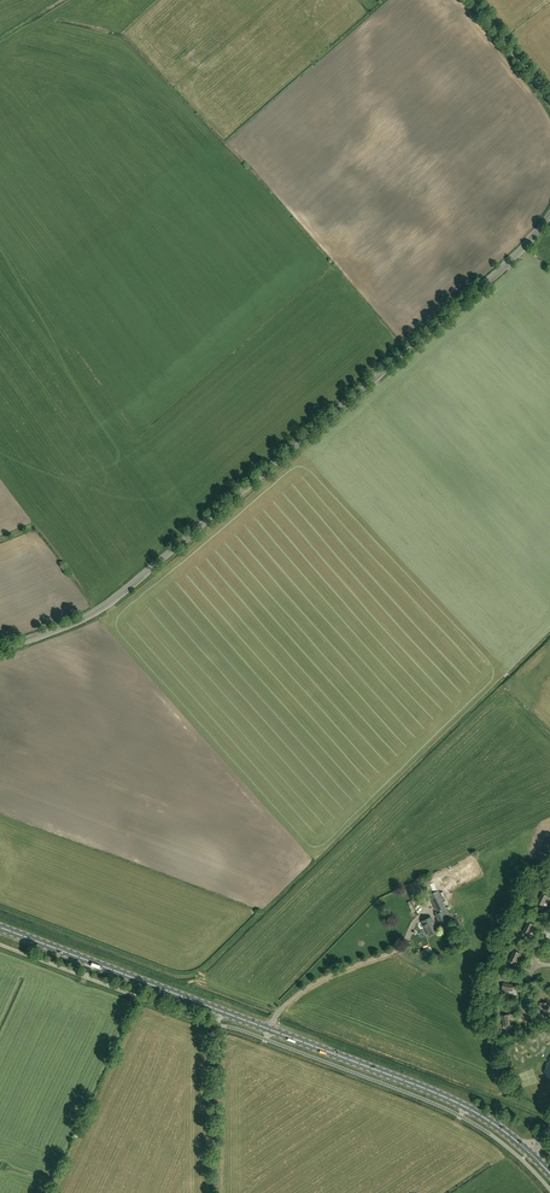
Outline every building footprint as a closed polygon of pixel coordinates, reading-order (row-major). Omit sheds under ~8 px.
[(433,892),(437,890),(432,879),(427,881),(433,892)] [(429,895),(437,912),(445,908),(437,891),(429,895)] [(547,903),(549,897),(542,894),(537,903),(543,906),(545,902),(547,903)] [(435,915),(440,924),(447,921),(442,912),(435,915)] [(422,921),(429,935),(438,931),(431,917),(422,921)] [(533,931),(536,926),(528,922),(523,931),(529,934),(531,930),(533,931)] [(519,960),(522,954),(514,951),(510,960),(515,963),(517,959),(519,960)] [(513,991),(514,985),(503,983),(502,991),(508,992),(508,990),(513,991)] [(543,1013),(549,1013),(548,1003),(540,1003),(540,1009),(542,1009),(543,1013)] [(509,1021),(511,1021),(511,1015),(502,1016),(503,1026),(510,1025),(509,1021)]
